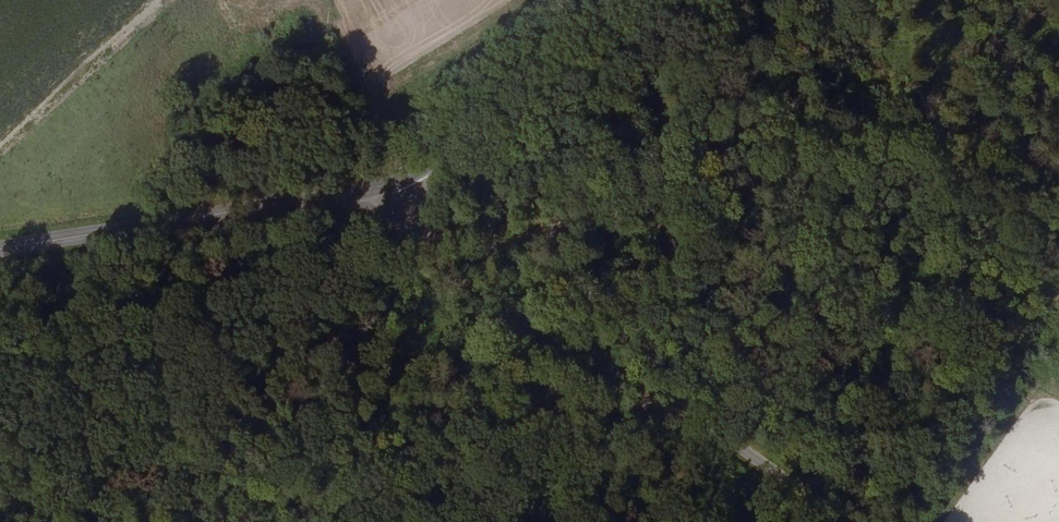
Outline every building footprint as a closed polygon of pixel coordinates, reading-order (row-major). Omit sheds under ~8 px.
[(325,44),(320,30),(305,36),(311,49),(325,44)] [(327,50),(330,62),(340,58),(335,46),(327,50)] [(320,66),(330,62),(327,50),(316,56),(320,66)]
